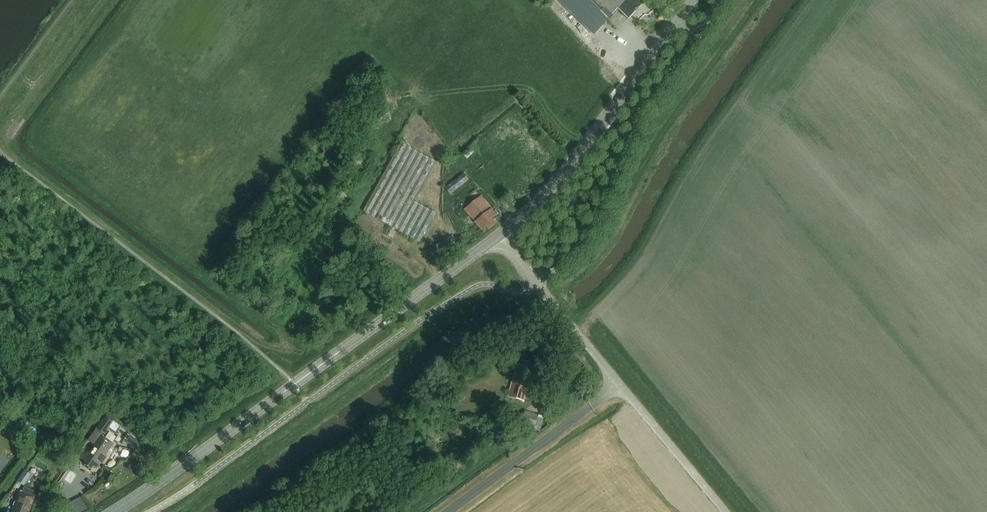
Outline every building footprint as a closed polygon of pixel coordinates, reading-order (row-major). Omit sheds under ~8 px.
[(594,34),(608,18),(609,19),(610,18),(602,10),(592,0),(559,0),(594,34)] [(599,3),(604,8),(602,10),(610,18),(615,13),(614,12),(618,8),(629,18),(643,3),(640,0),(596,0),(599,3)] [(435,162),(401,143),(364,212),(420,242),(435,213),(414,202),(435,162)] [(471,148),(464,155),(467,159),(475,152),(471,148)] [(445,190),(450,197),(469,182),(464,175),(445,190)] [(494,221),(499,218),(481,196),(464,209),(482,231),(486,228),(489,231),(497,224),(494,221)] [(527,401),(536,369),(532,368),(533,364),(524,361),(522,365),(519,364),(510,397),(527,401)] [(516,420),(518,411),(508,408),(506,417),(516,420)] [(522,422),(535,427),(539,416),(525,411),(522,422)] [(106,415),(96,429),(102,433),(104,435),(109,428),(115,421),(106,415)] [(121,425),(115,421),(109,428),(116,432),(121,425)] [(96,429),(88,441),(93,444),(100,435),(102,433),(96,429)] [(113,444),(100,435),(93,444),(82,459),(85,461),(83,464),(91,470),(92,466),(96,468),(100,462),(102,463),(106,457),(105,456),(113,444)] [(126,441),(136,449),(140,443),(130,436),(130,437),(127,435),(124,439),(127,441),(126,441)] [(145,455),(150,459),(154,455),(148,451),(145,455)] [(25,472),(17,482),(24,487),(31,476),(25,472)] [(22,492),(18,501),(14,508),(13,509),(13,510),(13,511),(29,511),(35,498),(28,495),(22,492)]
